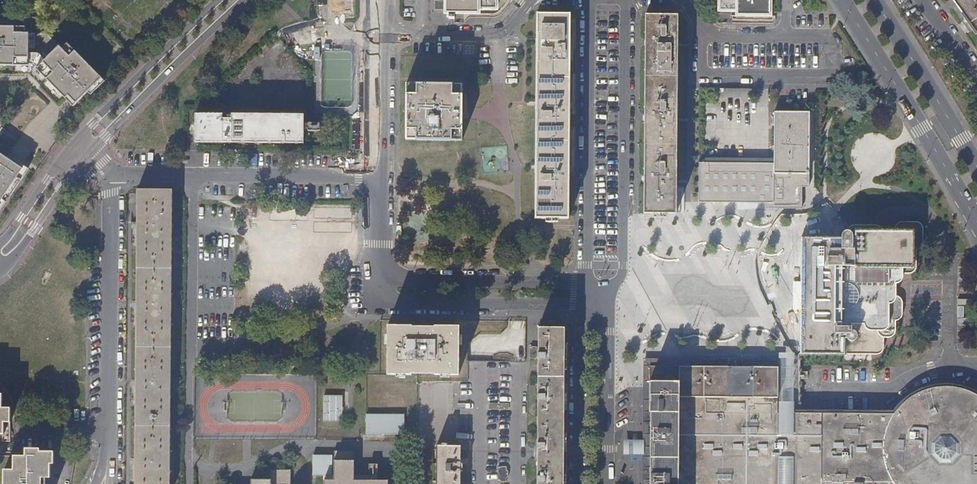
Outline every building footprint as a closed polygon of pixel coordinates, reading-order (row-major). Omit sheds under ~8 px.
[(434,9),(443,9),(443,0),(434,0),(434,9)] [(446,14),(479,14),(479,10),(497,10),(497,0),(446,0),(446,14)] [(720,12),(737,13),(737,17),(770,17),(770,0),(720,0),(720,12)] [(976,35),(976,0),(952,0),(976,35)] [(570,15),(538,15),(536,219),(568,219),(570,15)] [(678,16),(646,15),(644,214),(676,215),(678,16)] [(87,90),(90,94),(104,80),(64,40),(59,44),(46,31),(28,32),(28,25),(0,25),(0,64),(28,64),(28,63),(33,63),(37,67),(36,68),(72,105),(87,90)] [(462,86),(407,85),(407,140),(461,141),(462,121),(462,107),(462,86)] [(752,89),(718,89),(718,98),(752,98),(752,89)] [(194,111),(193,139),(305,141),(305,112),(194,111)] [(710,163),(699,163),(699,203),(765,203),(777,203),(777,209),(802,209),(802,187),(808,187),(808,174),(808,112),(777,112),(774,112),(774,159),(773,164),(710,163)] [(27,167),(14,159),(12,162),(6,157),(0,153),(0,208),(27,167)] [(138,190),(136,338),(135,483),(170,483),(171,344),(173,190),(138,190)] [(835,244),(811,244),(810,354),(841,354),(841,338),(847,339),(848,341),(850,342),(853,342),(855,340),(856,338),(857,336),(856,334),(855,332),(853,331),(853,324),(863,324),(864,326),(865,328),(867,330),(870,331),(874,331),(877,331),(877,333),(879,335),(882,337),(884,338),(888,338),(891,337),(893,335),(895,332),(895,321),(898,320),(900,319),(901,316),(902,314),(902,303),(902,300),(900,298),(897,296),(896,296),(896,283),(898,283),(900,282),(902,278),(903,276),(902,273),(911,273),(913,272),(915,270),(916,268),(916,251),(920,249),(922,247),(924,244),(923,229),(923,226),(921,224),(917,222),(900,222),(898,223),(896,225),(895,227),(894,229),(894,232),(882,232),(882,231),(881,230),(880,228),(879,227),(877,227),(855,227),(853,227),(852,229),(851,230),(850,232),(849,231),(848,231),(846,231),(844,231),(843,233),(842,234),(842,245),(835,244)] [(835,239),(804,238),(803,353),(810,354),(811,244),(835,244),(835,239)] [(969,305),(966,305),(966,297),(958,297),(959,315),(969,315),(969,305)] [(412,326),(388,326),(387,375),(413,375),(411,374),(435,374),(435,375),(459,375),(459,361),(459,327),(435,326),(435,327),(412,327),(412,326)] [(538,362),(537,483),(563,483),(565,329),(538,328),(538,362)] [(649,367),(648,483),(976,483),(976,396),(976,395),(973,393),(970,392),(967,391),(964,390),(961,389),(958,388),(955,387),(952,387),(949,387),(946,387),(943,387),(939,387),(936,387),(933,388),(930,388),(927,389),(924,390),(921,391),(918,392),(915,394),(913,395),(910,397),(908,399),(905,401),(903,403),(900,405),(898,408),(896,410),(893,414),(793,413),(793,418),(777,418),(777,413),(778,368),(679,367),(649,367)] [(4,435),(4,424),(10,424),(10,422),(10,409),(2,409),(2,395),(0,395),(0,435),(4,435)] [(323,398),(323,424),(342,424),(342,399),(323,398)] [(403,416),(365,415),(365,435),(403,436),(403,416)] [(643,456),(643,442),(624,442),(625,456),(643,456)] [(437,446),(436,483),(461,483),(461,447),(458,446),(447,446),(442,446),(437,446)] [(42,478),(50,478),(51,465),(54,465),(54,453),(40,452),(40,450),(26,450),(25,457),(14,457),(14,471),(4,471),(4,483),(42,483),(42,478)] [(383,482),(354,481),(354,452),(334,451),(334,481),(324,480),(324,483),(383,483),(383,482)] [(332,456),(313,456),(312,476),(332,476),(332,456)] [(290,471),(270,470),(270,480),(251,480),(251,483),(290,483),(290,471)]
